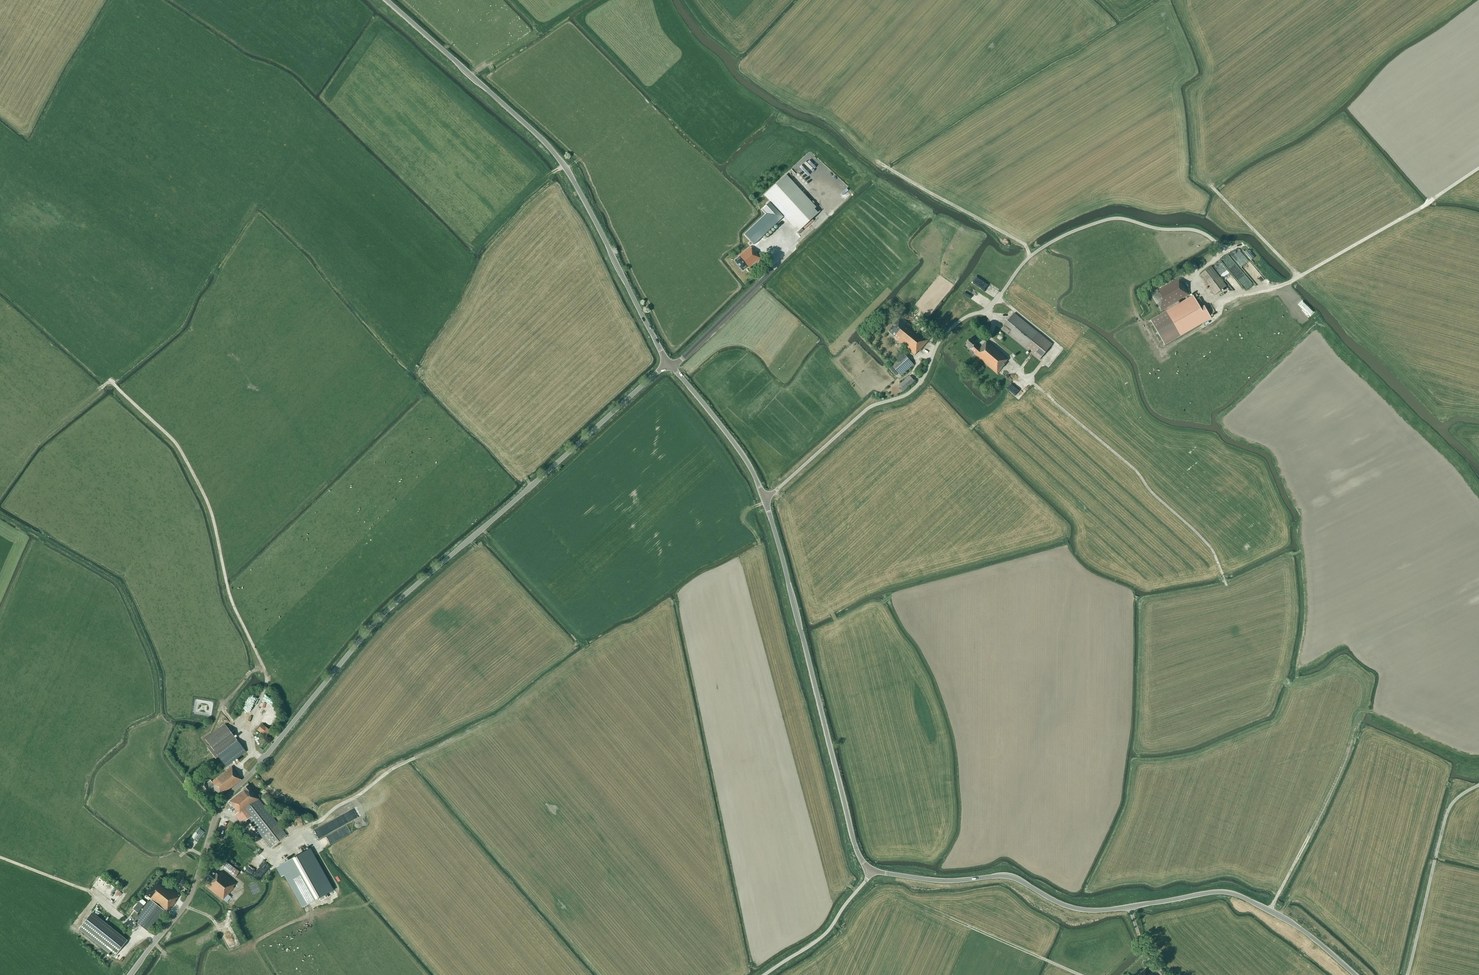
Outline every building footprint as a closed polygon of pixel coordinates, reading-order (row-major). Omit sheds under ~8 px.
[(815,176),(823,184),(831,176),(823,168),(815,176)] [(803,172),(798,177),(804,183),(809,177),(803,172)] [(786,175),(766,194),(764,195),(773,205),(794,228),(796,226),(800,230),(818,213),(814,209),(816,207),(787,176),(786,175)] [(745,234),(754,244),(772,227),(763,217),(745,234)] [(748,267),(748,268),(759,259),(761,262),(764,259),(759,253),(757,254),(754,250),(753,250),(750,247),(739,256),(734,261),(743,271),(748,267)] [(1249,260),(1239,248),(1233,252),(1243,265),(1249,260)] [(1231,263),(1234,261),(1229,254),(1224,258),(1228,263),(1230,262),(1231,263)] [(1213,265),(1220,273),(1227,267),(1220,259),(1213,265)] [(1252,283),(1237,264),(1230,270),(1245,289),(1252,283)] [(1227,286),(1211,266),(1199,276),(1215,295),(1227,286)] [(1181,283),(1178,278),(1152,294),(1162,311),(1189,295),(1182,282),(1181,283)] [(1164,344),(1210,318),(1196,293),(1150,320),(1164,344)] [(1039,360),(1052,344),(1014,313),(1001,329),(1039,360)] [(900,318),(888,331),(898,340),(897,341),(915,355),(918,351),(919,351),(930,338),(926,335),(925,337),(901,317),(900,318)] [(976,355),(997,374),(1006,363),(1005,363),(1008,359),(987,340),(980,348),(970,339),(966,343),(972,348),(971,350),(976,355)] [(890,364),(901,376),(913,365),(903,353),(890,364)] [(899,385),(903,391),(914,381),(910,376),(899,385)] [(225,724),(205,739),(213,750),(211,752),(219,763),(221,761),(226,767),(246,752),(236,738),(225,724)] [(262,724),(257,729),(265,736),(270,730),(262,724)] [(214,789),(215,790),(214,791),(218,797),(241,780),(239,777),(239,776),(232,766),(212,782),(210,780),(207,783),(205,781),(199,786),(207,795),(214,789)] [(287,835),(248,785),(244,788),(244,789),(230,801),(233,805),(232,805),(238,813),(235,815),(240,822),(242,824),(248,819),(270,848),(287,835)] [(281,822),(286,828),(293,823),(288,816),(281,822)] [(303,907),(333,889),(309,849),(276,868),(281,877),(285,874),(303,907)] [(239,872),(226,862),(222,867),(236,877),(239,872)] [(218,875),(212,870),(205,878),(208,882),(205,886),(223,900),(234,888),(233,887),(236,883),(221,871),(218,875)] [(146,893),(168,912),(176,901),(175,901),(179,896),(168,886),(167,887),(162,883),(164,879),(160,876),(146,893)] [(1287,886),(1281,899),(1285,901),(1290,887),(1287,886)] [(135,921),(147,931),(164,910),(151,900),(135,921)] [(127,942),(92,914),(80,929),(114,957),(127,942)]
